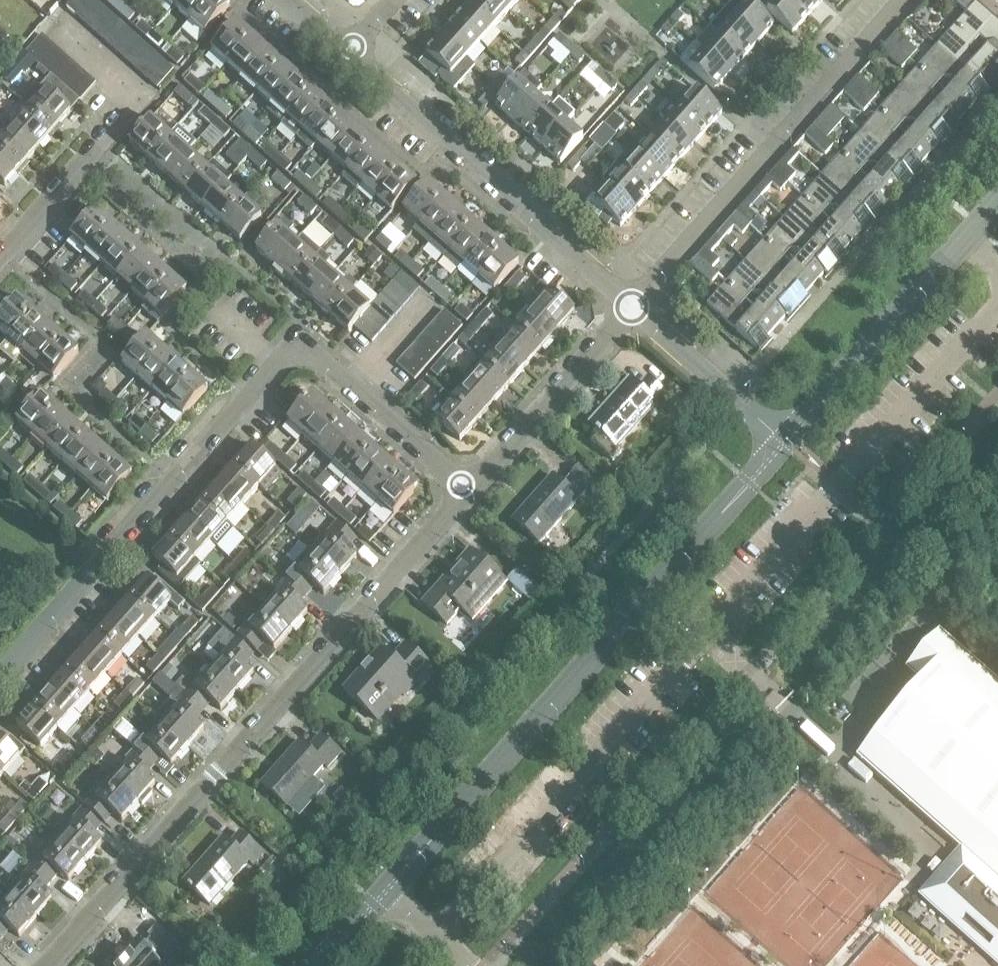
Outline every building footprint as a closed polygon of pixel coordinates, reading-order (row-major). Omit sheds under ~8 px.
[(67,7),(76,15),(90,0),(74,0),(67,7)] [(76,15),(85,23),(101,5),(96,0),(90,0),(76,15)] [(124,4),(119,0),(108,0),(106,2),(117,12),(124,4)] [(175,7),(190,20),(207,0),(181,0),(175,7)] [(190,20),(205,34),(230,6),(223,0),(207,0),(190,20)] [(497,0),(474,0),(470,5),(495,27),(509,11),(497,0)] [(509,11),(519,0),(497,0),(509,11)] [(774,25),(746,0),(734,0),(724,11),(759,41),(774,25)] [(789,0),(762,0),(759,3),(793,33),(808,16),(789,0)] [(822,0),(789,0),(808,16),(822,0)] [(974,0),(953,0),(971,16),(949,41),(945,38),(938,46),(991,93),(997,85),(997,80),(996,79),(997,77),(997,21),(974,0)] [(51,14),(58,6),(52,1),(45,9),(51,14)] [(117,12),(129,22),(136,15),(124,4),(117,12)] [(101,5),(85,23),(93,31),(110,13),(101,5)] [(495,27),(470,5),(455,21),(480,43),(495,27)] [(39,20),(42,16),(35,10),(32,14),(39,20)] [(559,26),(567,16),(561,11),(552,20),(559,26)] [(685,17),(678,11),(670,20),(677,26),(685,17)] [(759,41),(724,11),(710,27),(744,58),(752,49),(759,41)] [(110,13),(93,31),(102,39),(119,21),(110,13)] [(559,26),(552,20),(538,37),(544,42),(559,26)] [(677,26),(670,20),(662,30),(668,36),(677,26)] [(119,21),(102,39),(112,48),(129,29),(119,21)] [(147,38),(154,31),(143,21),(136,28),(147,38)] [(480,43),(455,21),(441,37),(466,59),(480,43)] [(212,51),(227,65),(252,37),(237,23),(212,51)] [(744,58),(710,27),(695,43),(730,74),(739,64),(744,58)] [(129,29),(112,48),(120,56),(138,37),(129,29)] [(884,47),(903,65),(919,48),(899,30),(884,47)] [(147,38),(159,49),(166,42),(154,31),(147,38)] [(42,35),(26,53),(35,61),(51,43),(42,35)] [(138,37),(120,56),(129,64),(146,45),(138,37)] [(252,37),(227,65),(242,78),(267,50),(252,37)] [(466,59),(441,37),(426,54),(444,69),(438,76),(454,91),(475,68),(466,59)] [(544,42),(538,37),(524,53),(530,58),(544,42)] [(567,40),(561,47),(570,55),(576,48),(567,40)] [(35,61),(44,69),(60,51),(51,43),(35,61)] [(730,74),(695,43),(681,60),(715,90),(727,77),(730,74)] [(146,45),(129,64),(138,72),(155,53),(146,45)] [(991,93),(938,46),(931,54),(935,57),(922,71),(938,85),(944,78),(951,77),(957,83),(948,94),(968,111),(977,100),(981,104),(991,93)] [(173,48),(166,55),(178,66),(185,59),(173,48)] [(576,48),(570,55),(580,63),(586,57),(576,48)] [(267,50),(242,78),(257,92),(282,63),(267,50)] [(44,69),(53,77),(69,59),(60,51),(44,69)] [(155,53),(138,72),(147,80),(164,61),(155,53)] [(530,58),(524,53),(515,62),(522,68),(530,58)] [(53,77),(62,85),(78,67),(69,59),(53,77)] [(661,75),(669,65),(663,59),(648,76),(654,82),(661,75)] [(164,61),(147,80),(156,89),(174,70),(164,61)] [(12,83),(24,70),(17,63),(5,77),(12,83)] [(282,63),(257,92),(272,105),(297,76),(282,63)] [(608,77),(592,63),(587,70),(602,83),(608,77)] [(78,67),(62,85),(71,93),(87,75),(78,67)] [(932,92),(938,85),(922,71),(910,84),(906,81),(899,89),(952,136),(962,125),(958,122),(968,111),(948,94),(938,104),(932,98),(932,92)] [(524,73),(495,105),(512,120),(534,95),(541,88),(524,73)] [(865,109),(880,92),(860,73),(844,90),(865,109)] [(191,74),(185,81),(184,82),(196,93),(203,85),(191,74)] [(96,83),(87,75),(71,93),(80,101),(96,83)] [(297,76),(272,105),(287,118),(312,90),(297,76)] [(501,90),(509,81),(503,76),(495,85),(501,90)] [(654,82),(648,76),(633,92),(640,98),(654,82)] [(608,77),(602,83),(613,92),(619,85),(608,77)] [(501,90),(495,85),(487,94),(493,99),(501,90)] [(188,106),(195,98),(181,86),(174,93),(188,106)] [(952,136),(899,89),(892,97),(896,100),(884,114),(900,128),(906,121),(913,120),(919,126),(910,137),(929,154),(939,143),(943,147),(952,136)] [(45,90),(36,100),(31,96),(24,103),(29,108),(29,109),(53,131),(70,112),(45,90)] [(296,138),(327,103),(312,90),(287,118),(281,124),(296,138)] [(722,113),(697,90),(683,107),(708,129),(722,113)] [(215,109),(222,101),(210,91),(203,99),(215,109)] [(640,98),(633,92),(625,101),(632,107),(640,98)] [(534,95),(512,120),(528,134),(550,109),(534,95)] [(708,129),(683,107),(675,99),(660,116),(668,123),(693,145),(708,129)] [(227,120),(227,119),(234,112),(222,101),(215,109),(227,120)] [(317,145),(342,116),(327,103),(296,138),(311,151),(317,145)] [(218,119),(205,107),(198,115),(211,126),(218,119)] [(29,109),(12,127),(37,149),(53,131),(29,109)] [(550,109),(528,134),(544,148),(566,123),(550,109)] [(626,124),(614,114),(604,124),(616,135),(626,124)] [(893,135),(900,128),(884,114),(872,127),(868,124),(861,132),(914,179),(924,168),(920,165),(929,154),(910,137),(900,147),(894,141),(893,135)] [(342,116),(317,145),(331,158),(357,130),(342,116)] [(244,135),(251,128),(240,118),(233,125),(244,135)] [(130,143),(148,160),(169,136),(151,119),(130,143)] [(218,119),(211,126),(225,139),(232,131),(218,119)] [(566,123),(544,148),(561,163),(583,138),(566,123)] [(693,145),(668,123),(654,139),(679,161),(693,145)] [(616,135),(604,124),(596,134),(603,140),(611,130),(616,135)] [(0,141),(0,148),(21,167),(37,149),(12,127),(0,141)] [(257,146),(263,139),(251,128),(244,135),(257,146)] [(357,130),(331,158),(346,171),(372,143),(357,130)] [(679,161),(654,139),(646,132),(631,148),(639,155),(664,178),(679,161)] [(914,179),(861,132),(854,140),(858,143),(846,157),(861,171),(868,164),(874,163),(881,169),(871,180),(891,197),(900,186),(904,190),(914,179)] [(169,136),(148,160),(167,176),(188,152),(169,136)] [(255,152),(242,140),(235,147),(248,159),(255,152)] [(357,190),(386,156),(372,143),(346,171),(342,177),(357,190)] [(275,162),(281,154),(270,144),(263,152),(275,162)] [(21,167),(0,148),(0,182),(4,186),(21,167)] [(590,153),(584,148),(576,156),(582,162),(590,153)] [(664,178),(639,155),(631,148),(617,165),(625,172),(650,194),(664,178)] [(188,152),(167,176),(185,192),(206,169),(188,152)] [(255,152),(248,159),(261,171),(268,163),(255,152)] [(286,173),(287,172),(293,165),(281,154),(275,162),(286,173)] [(387,156),(361,185),(376,198),(402,169),(387,156)] [(582,162),(576,156),(568,165),(574,171),(582,162)] [(855,178),(861,171),(846,157),(834,170),(830,167),(823,175),(876,222),(885,211),(882,208),(891,197),(871,180),(862,190),(855,184),(855,178)] [(206,169),(185,192),(203,208),(224,185),(232,177),(213,160),(206,169)] [(650,194),(625,172),(617,165),(602,181),(604,183),(610,188),(635,210),(650,194)] [(402,169),(376,198),(392,212),(417,183),(402,169)] [(300,171),(294,178),(293,179),(304,189),(311,181),(300,171)] [(285,192),(292,185),(279,172),(272,180),(285,192)] [(876,222),(823,175),(816,183),(820,186),(807,200),(823,214),(830,207),(836,206),(842,212),(833,223),(853,240),(862,229),(866,233),(876,222)] [(311,181),(304,189),(316,199),(323,192),(311,181)] [(404,211),(419,225),(444,197),(429,183),(404,211)] [(635,210),(610,188),(604,183),(586,203),(587,207),(608,226),(613,220),(621,227),(635,210)] [(224,185),(203,208),(221,225),(242,201),(224,185)] [(242,201),(221,225),(240,242),(261,218),(252,210),(261,200),(251,191),(242,201)] [(318,208),(304,196),(298,203),(311,215),(318,208)] [(752,196),(743,206),(749,211),(758,201),(752,196)] [(444,197),(419,225),(413,231),(428,244),(459,210),(444,197)] [(330,198),(324,205),(323,205),(334,215),(341,208),(330,198)] [(817,221),(823,214),(807,200),(795,213),(791,210),(784,218),(837,265),(847,254),(843,251),(853,240),(833,223),(824,233),(817,227),(817,221)] [(341,208),(334,215),(346,226),(353,218),(341,208)] [(97,209),(72,237),(87,251),(112,223),(97,209)] [(459,210),(428,244),(443,258),(474,223),(459,210)] [(342,230),(329,217),(322,225),(336,237),(342,230)] [(257,250),(276,267),(297,243),(288,236),(295,228),(285,218),(278,226),(257,250)] [(837,265),(784,218),(777,226),(781,229),(769,243),(785,257),(791,250),(798,249),(804,255),(795,266),(814,283),(824,272),(828,276),(837,265)] [(735,226),(729,221),(717,235),(723,240),(735,226)] [(112,223),(87,251),(102,264),(127,236),(112,223)] [(474,223),(443,258),(459,271),(464,265),(464,264),(489,236),(474,223)] [(365,243),(366,242),(372,235),(360,224),(353,232),(365,243)] [(342,230),(336,237),(349,249),(355,241),(342,230)] [(376,242),(388,252),(395,245),(383,234),(376,242)] [(315,260),(322,252),(304,235),(297,243),(276,267),(294,283),(315,260)] [(723,240),(717,235),(705,248),(711,254),(723,240)] [(127,236),(102,264),(117,277),(142,249),(127,236)] [(464,264),(464,265),(479,278),(503,250),(489,236),(464,264)] [(778,264),(785,257),(769,243),(757,256),(753,253),(746,261),(799,308),(809,297),(805,294),(814,283),(795,266),(785,276),(779,270),(778,264)] [(373,248),(366,256),(374,264),(381,255),(373,248)] [(142,249),(117,277),(132,291),(157,263),(142,249)] [(503,250),(479,278),(494,291),(519,263),(503,250)] [(402,251),(395,259),(407,269),(413,261),(402,251)] [(333,276),(324,268),(331,260),(322,252),(315,260),(294,283),(312,299),(333,276)] [(413,261),(407,269),(418,279),(425,272),(413,261)] [(799,308),(746,261),(739,269),(743,272),(731,286),(747,300),(753,293),(759,292),(766,298),(756,309),(776,326),(786,315),(790,319),(799,308)] [(157,263),(132,291),(147,304),(172,276),(157,263)] [(59,281),(66,274),(55,264),(49,272),(59,281)] [(527,279),(519,272),(507,286),(515,293),(527,279)] [(421,289),(402,273),(394,282),(413,299),(421,289)] [(59,281),(72,293),(79,285),(66,274),(59,281)] [(172,276),(147,304),(144,307),(148,311),(148,314),(152,317),(155,317),(159,321),(187,290),(172,276)] [(333,276),(312,299),(330,316),(351,293),(359,284),(349,276),(342,284),(333,276)] [(432,278),(426,286),(436,295),(443,288),(432,278)] [(413,299),(394,282),(386,291),(405,307),(413,299)] [(575,312),(551,291),(542,283),(533,293),(542,301),(534,310),(558,331),(575,312)] [(515,293),(507,286),(502,292),(509,299),(515,293)] [(776,326),(756,309),(747,319),(741,313),(740,307),(747,300),(731,286),(719,300),(715,296),(708,304),(708,303),(707,304),(760,352),(771,340),(767,337),(776,326)] [(443,288),(436,295),(448,306),(455,298),(443,288)] [(78,298),(79,299),(89,308),(96,300),(84,290),(78,298)] [(405,307),(386,291),(378,300),(396,316),(405,307)] [(351,293),(330,316),(349,333),(354,327),(362,317),(370,309),(351,293)] [(0,317),(0,332),(8,339),(33,311),(18,297),(0,317)] [(96,300),(89,308),(102,319),(108,311),(96,300)] [(396,316),(378,300),(370,309),(388,326),(396,316)] [(467,323),(474,315),(462,305),(455,312),(467,323)] [(388,326),(370,309),(362,317),(380,334),(388,326)] [(475,322),(482,329),(494,315),(487,309),(475,322)] [(558,331),(534,310),(518,328),(542,349),(558,331)] [(33,311),(8,339),(23,352),(48,324),(33,311)] [(445,311),(437,320),(454,336),(463,327),(445,311)] [(380,334),(362,317),(354,327),(372,343),(380,334)] [(120,335),(126,327),(115,318),(108,325),(120,335)] [(542,349),(518,328),(509,319),(500,328),(510,337),(502,347),(526,368),(542,349)] [(437,320),(429,329),(446,345),(454,336),(437,320)] [(475,322),(463,335),(471,342),(482,329),(475,322)] [(48,324),(23,352),(38,366),(63,338),(48,324)] [(120,335),(132,346),(138,338),(126,327),(120,335)] [(429,329),(421,338),(438,354),(446,345),(429,329)] [(147,334),(122,362),(138,376),(163,348),(147,334)] [(63,338),(38,366),(54,380),(79,352),(63,338)] [(421,338),(412,347),(430,363),(438,354),(421,338)] [(462,352),(454,345),(442,359),(450,365),(462,352)] [(412,347),(405,355),(422,371),(430,363),(412,347)] [(526,368),(502,347),(494,355),(489,351),(480,361),(485,365),(509,386),(526,368)] [(178,361),(163,348),(138,376),(153,389),(178,361)] [(405,355),(397,364),(414,380),(422,371),(405,355)] [(450,365),(442,359),(431,372),(438,378),(450,365)] [(193,375),(178,361),(153,389),(168,403),(193,375)] [(509,386),(485,365),(469,383),(493,404),(509,386)] [(208,389),(193,375),(168,403),(184,416),(208,389)] [(590,425),(600,433),(591,442),(613,462),(623,451),(618,446),(656,405),(660,409),(670,398),(648,378),(639,388),(630,380),(590,425)] [(11,396),(18,389),(7,379),(0,387),(11,396)] [(421,382),(409,396),(417,402),(429,389),(421,382)] [(469,383),(454,400),(453,401),(477,422),(493,404),(469,383)] [(11,396),(23,407),(30,400),(18,389),(11,396)] [(106,390),(100,397),(111,407),(117,399),(106,390)] [(435,402),(445,410),(436,420),(460,441),(477,422),(453,401),(454,400),(444,392),(435,402)] [(314,393),(288,422),(303,436),(329,407),(314,393)] [(42,394),(27,410),(17,421),(33,435),(57,408),(42,394)] [(117,399),(111,407),(123,417),(129,410),(117,399)] [(329,407),(303,436),(318,449),(344,421),(329,407)] [(57,408),(33,435),(48,448),(72,421),(57,408)] [(141,433),(147,426),(136,416),(129,423),(141,433)] [(72,421),(48,448),(62,462),(87,434),(72,421)] [(344,421),(318,449),(333,462),(359,434),(344,421)] [(141,433),(153,444),(159,437),(147,426),(141,433)] [(87,434),(62,462),(77,475),(102,447),(87,434)] [(359,434),(333,462),(348,476),(374,447),(359,434)] [(279,463),(286,455),(274,445),(268,453),(279,463)] [(276,468),(252,446),(235,465),(260,486),(267,493),(284,475),(276,468)] [(102,447),(77,475),(92,488),(117,461),(102,447)] [(374,447),(348,476),(363,489),(388,461),(374,447)] [(12,458),(1,448),(0,449),(0,461),(5,466),(12,458)] [(279,463),(291,474),(298,466),(286,455),(279,463)] [(5,466),(17,476),(24,469),(12,458),(5,466)] [(117,461),(92,488),(108,502),(132,474),(117,461)] [(388,461),(363,489),(378,502),(403,474),(388,461)] [(260,486),(235,465),(219,483),(243,505),(260,486)] [(540,544),(579,499),(582,501),(589,494),(593,498),(604,486),(580,465),(563,484),(553,476),(513,521),(540,544)] [(304,472),(297,480),(309,489),(315,482),(304,472)] [(403,474),(378,502),(393,516),(419,488),(403,474)] [(31,475),(24,482),(35,492),(42,485),(31,475)] [(315,482),(309,489),(321,500),(328,493),(315,482)] [(243,505),(219,483),(203,502),(227,523),(243,505)] [(47,503),(54,496),(42,485),(35,492),(47,503)] [(307,495),(300,489),(288,502),(295,508),(307,495)] [(338,516),(345,509),(334,499),(327,506),(338,516)] [(65,519),(72,511),(60,501),(54,509),(65,519)] [(186,520),(211,541),(218,548),(235,530),(227,523),(203,502),(186,520)] [(338,516),(351,527),(357,519),(345,509),(338,516)] [(65,519),(77,530),(83,522),(72,511),(65,519)] [(274,532),(286,519),(279,512),(267,525),(274,532)] [(211,541),(186,520),(170,538),(194,560),(211,541)] [(337,523),(328,532),(311,551),(316,555),(340,576),(357,557),(348,549),(357,540),(337,523)] [(274,532),(267,525),(255,539),(262,545),(274,532)] [(370,544),(377,536),(365,526),(358,533),(370,544)] [(194,560),(170,538),(154,557),(163,565),(158,570),(179,589),(200,565),(194,560)] [(241,568),(253,556),(246,549),(234,562),(241,568)] [(473,622),(506,584),(470,552),(424,604),(448,626),(461,611),(473,622)] [(296,568),(288,578),(307,596),(315,587),(324,595),(340,576),(316,555),(301,572),(296,568)] [(241,568),(234,562),(222,575),(229,582),(241,568)] [(518,568),(507,581),(532,603),(543,590),(518,568)] [(283,592),(267,610),(291,631),(308,612),(300,604),(307,596),(288,578),(279,588),(283,592)] [(148,579),(131,598),(156,619),(172,601),(148,579)] [(213,586),(196,605),(203,611),(220,592),(213,586)] [(234,603),(244,598),(239,587),(229,592),(234,603)] [(156,619),(131,598),(115,616),(139,638),(156,619)] [(267,610),(259,619),(254,615),(247,623),(252,627),(251,628),(247,624),(238,634),(258,651),(265,642),(274,650),(291,631),(267,610)] [(139,638),(115,616),(99,635),(123,656),(139,638)] [(187,637),(199,624),(192,618),(180,631),(187,637)] [(253,656),(224,630),(208,648),(222,660),(213,671),(225,681),(237,692),(255,673),(246,665),(253,656)] [(940,630),(906,669),(922,683),(866,747),(856,757),(929,822),(959,848),(964,852),(932,888),(997,946),(997,682),(940,630)] [(123,656),(99,635),(83,653),(107,674),(123,656)] [(165,662),(178,648),(170,642),(158,655),(165,662)] [(405,696),(431,667),(406,644),(392,659),(382,649),(344,691),(376,720),(390,705),(384,699),(387,696),(385,693),(393,685),(405,696)] [(107,674),(83,653),(67,671),(91,693),(107,674)] [(165,662),(158,655),(147,668),(154,675),(165,662)] [(91,693),(67,671),(50,689),(75,711),(91,693)] [(213,671),(198,687),(185,676),(176,686),(204,712),(212,703),(221,711),(237,692),(225,681),(213,671)] [(133,698),(145,684),(138,678),(126,692),(133,698)] [(204,712),(176,686),(167,695),(172,699),(155,718),(164,725),(188,747),(205,728),(196,720),(204,712)] [(75,711),(50,689),(34,708),(58,729),(75,711)] [(133,698),(126,692),(115,704),(122,710),(133,698)] [(58,729),(34,708),(17,727),(26,734),(21,740),(30,748),(35,742),(42,748),(58,729)] [(93,728),(101,735),(112,721),(105,715),(93,728)] [(171,766),(188,747),(164,725),(155,718),(138,737),(142,742),(136,749),(155,766),(162,758),(171,766)] [(89,747),(101,735),(93,728),(82,741),(89,747)] [(327,769),(341,754),(320,736),(307,750),(298,742),(261,785),(287,809),(325,767),(327,769)] [(4,776),(21,757),(0,738),(0,772),(4,776)] [(147,775),(155,766),(136,749),(127,759),(131,763),(115,780),(139,802),(140,801),(143,804),(152,794),(149,791),(156,783),(147,775)] [(68,771),(80,758),(73,751),(61,765),(68,771)] [(39,796),(51,783),(43,777),(32,790),(39,796)] [(122,821),(139,802),(115,780),(99,799),(95,796),(86,805),(106,822),(113,814),(122,821)] [(18,820),(30,807),(22,801),(10,814),(18,820)] [(38,807),(32,814),(41,821),(46,814),(38,807)] [(82,810),(74,820),(57,838),(85,863),(102,844),(93,836),(101,827),(82,810)] [(10,814),(0,826),(0,828),(6,833),(18,820),(10,814)] [(23,842),(13,834),(7,841),(17,850),(23,842)] [(254,866),(263,856),(240,834),(231,844),(223,838),(184,882),(210,906),(249,862),(254,866)] [(57,838),(41,856),(33,865),(52,882),(60,873),(69,881),(85,863),(57,838)] [(33,865),(24,875),(8,893),(11,896),(37,918),(54,899),(44,891),(52,882),(33,865)] [(0,909),(0,936),(3,938),(11,929),(20,937),(37,918),(11,896),(0,909)] [(155,959),(157,957),(154,954),(157,951),(169,962),(182,946),(157,925),(148,936),(150,938),(144,945),(142,943),(132,954),(122,946),(105,965),(107,965),(162,965),(161,965),(155,959)]
